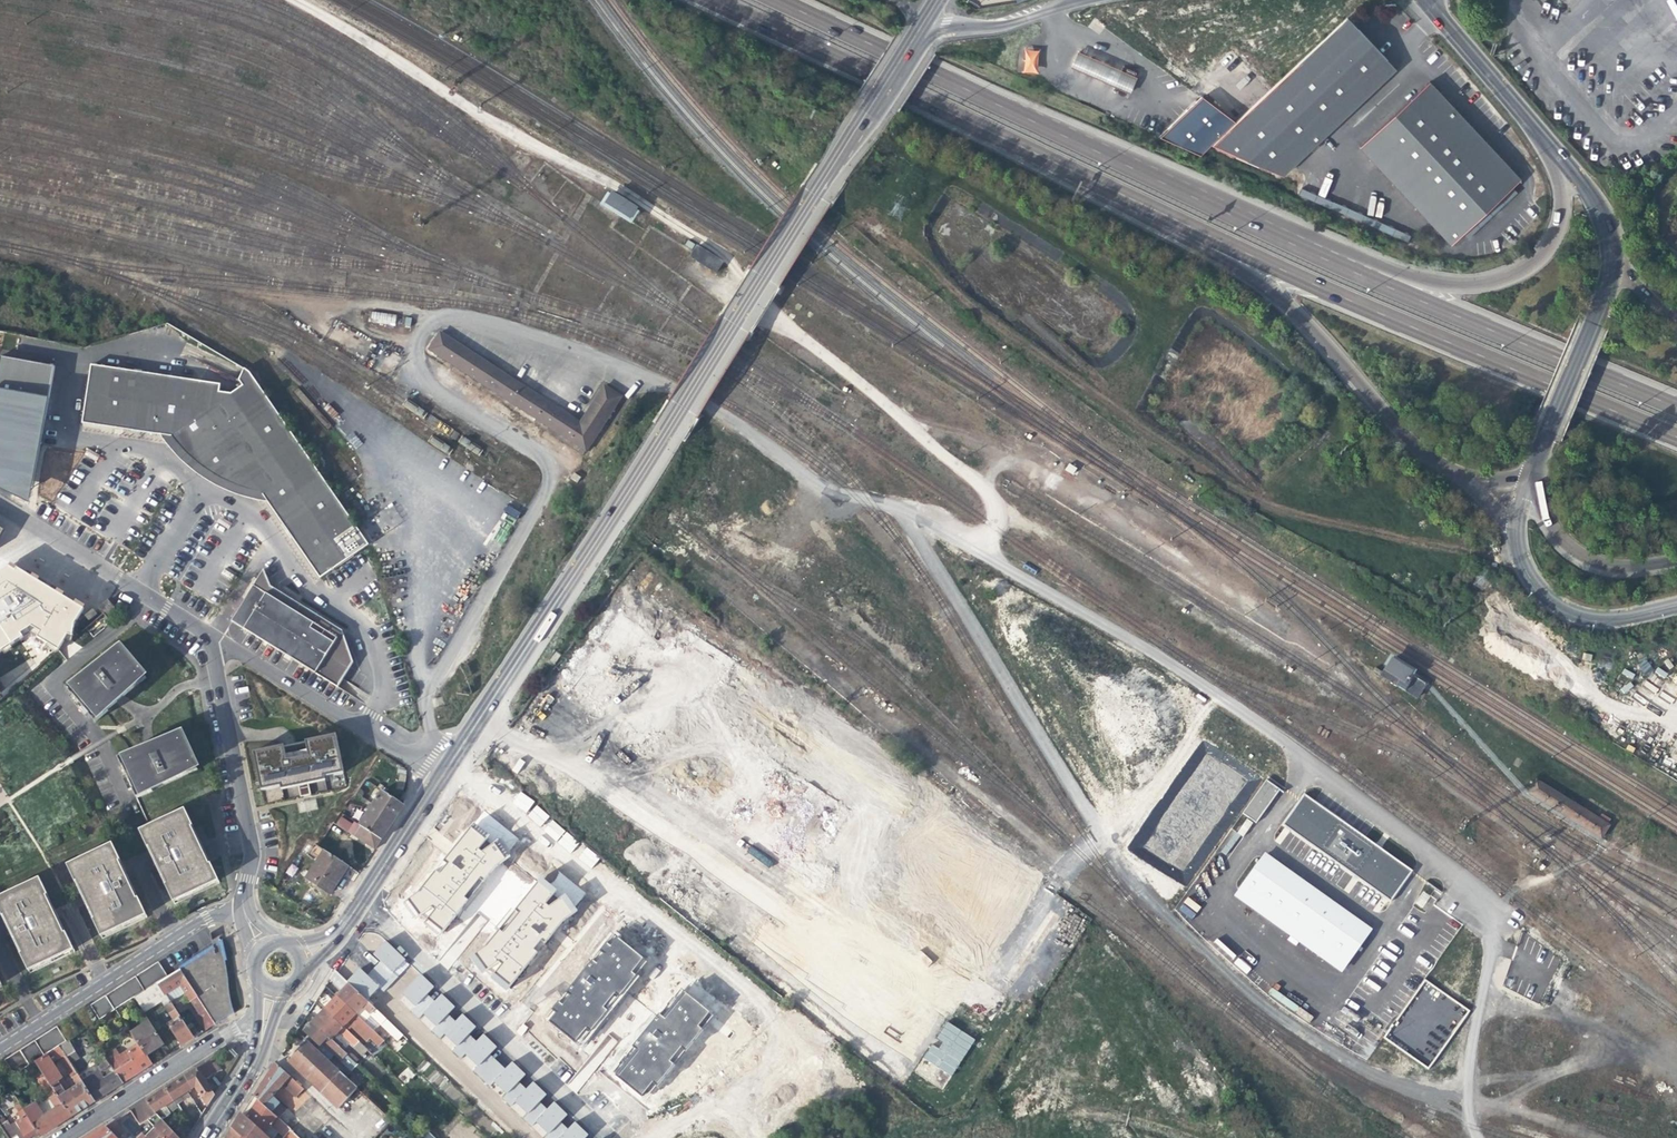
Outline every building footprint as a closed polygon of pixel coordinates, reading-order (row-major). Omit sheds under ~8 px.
[(1396,68),(1348,17),(1213,144),(1282,175),(1396,68)] [(1249,41),(1245,37),(1234,48),(1239,53),(1249,41)] [(1040,62),(1105,91),(1114,68),(1050,40),(1040,62)] [(1023,48),(1022,73),(1037,73),(1038,49),(1023,48)] [(1237,65),(1233,61),(1227,68),(1231,71),(1237,65)] [(1521,180),(1430,82),(1360,146),(1452,244),(1521,180)] [(1234,120),(1199,97),(1154,137),(1200,156),(1234,120)] [(629,220),(637,209),(611,193),(604,204),(629,220)] [(715,274),(722,262),(696,246),(689,257),(715,274)] [(369,313),(368,318),(395,322),(396,316),(369,313)] [(603,386),(579,422),(469,351),(440,333),(429,349),(586,451),(621,397),(603,386)] [(0,356),(0,413),(44,421),(54,366),(0,356)] [(220,393),(218,406),(197,403),(201,383),(92,365),(82,430),(182,447),(189,456),(207,470),(226,481),(241,487),(258,493),(320,578),(368,544),(253,378),(247,369),(242,365),(234,375),(241,386),(238,389),(232,395),(220,393)] [(222,386),(201,383),(197,403),(218,406),(220,393),(222,386)] [(0,413),(0,490),(29,504),(44,421),(0,413)] [(508,505),(504,512),(516,519),(520,512),(508,505)] [(10,563),(0,569),(0,651),(27,636),(56,647),(86,606),(10,563)] [(271,587),(264,568),(259,576),(232,619),(289,656),(337,687),(352,662),(350,656),(342,631),(271,587)] [(107,600),(97,609),(101,614),(111,605),(107,600)] [(116,611),(111,605),(101,614),(106,620),(116,611)] [(117,645),(110,651),(114,655),(120,650),(117,645)] [(107,709),(137,683),(133,678),(140,672),(132,663),(120,650),(114,655),(110,651),(79,678),(78,676),(65,688),(94,722),(108,710),(107,709)] [(1428,685),(1390,662),(1381,676),(1419,699),(1428,685)] [(133,678),(137,683),(144,677),(140,672),(133,678)] [(179,729),(171,733),(174,738),(182,734),(179,729)] [(152,788),(189,771),(187,765),(195,761),(189,748),(182,734),(174,738),(171,733),(134,751),(133,749),(117,757),(137,798),(153,790),(152,788)] [(335,733),(252,751),(256,773),(260,790),(280,785),(297,782),(297,785),(300,796),(310,794),(307,783),(307,779),(324,776),(343,772),(335,733)] [(198,767),(195,761),(187,765),(189,771),(198,767)] [(1256,823),(1280,789),(1266,779),(1241,813),(1256,823)] [(1609,826),(1538,782),(1531,794),(1602,837),(1609,826)] [(360,823),(381,836),(393,820),(404,804),(381,790),(372,805),(370,804),(366,809),(368,811),(360,823)] [(1392,899),(1413,869),(1303,794),(1282,825),(1392,899)] [(300,801),(301,810),(316,809),(316,801),(300,801)] [(139,830),(141,835),(187,814),(184,809),(139,830)] [(439,935),(520,840),(485,811),(404,907),(439,935)] [(187,814),(141,835),(147,848),(149,847),(166,884),(165,885),(171,897),(216,876),(210,864),(208,864),(191,827),(193,826),(187,814)] [(378,842),(381,836),(351,818),(344,830),(374,848),(378,842)] [(201,845),(193,826),(191,827),(208,864),(210,864),(201,845)] [(112,843),(66,864),(69,869),(114,848),(112,843)] [(343,873),(348,866),(344,863),(318,846),(314,844),(313,846),(309,852),(319,857),(306,877),(330,893),(343,873)] [(150,854),(165,885),(166,884),(149,847),(147,848),(150,854)] [(114,848),(69,869),(74,882),(76,881),(94,918),(92,919),(98,931),(143,910),(138,898),(136,899),(118,861),(120,860),(114,848)] [(1262,852),(1233,897),(1291,935),(1289,937),(1343,972),(1374,925),(1262,852)] [(122,865),(120,860),(118,861),(136,899),(138,898),(129,879),(122,865)] [(509,988),(587,894),(550,864),(472,958),(509,988)] [(216,876),(171,897),(173,902),(218,881),(216,876)] [(0,895),(0,902),(41,882),(39,877),(0,895)] [(94,918),(76,881),(74,882),(77,887),(92,919),(94,918)] [(0,902),(0,912),(2,916),(3,915),(21,953),(19,953),(25,966),(70,944),(65,932),(63,933),(45,895),(47,895),(41,882),(0,902)] [(1427,912),(1441,892),(1428,883),(1414,902),(1427,912)] [(47,895),(45,895),(63,933),(65,932),(55,911),(51,902),(47,895)] [(1179,909),(1191,919),(1201,908),(1189,898),(1179,909)] [(143,910),(98,931),(100,936),(146,915),(143,910)] [(21,953),(3,915),(2,916),(4,922),(19,953),(21,953)] [(582,1048),(650,962),(614,933),(546,1019),(582,1048)] [(391,984),(411,964),(386,941),(373,953),(380,961),(374,968),(391,984)] [(70,944),(25,966),(27,971),(73,949),(70,944)] [(225,967),(220,944),(210,950),(180,969),(192,988),(205,1009),(215,1024),(232,1012),(229,1002),(228,992),(227,989),(227,981),(225,967)] [(168,977),(158,963),(105,996),(115,1011),(136,997),(146,991),(159,983),(168,977)] [(391,984),(374,968),(367,975),(358,966),(347,981),(350,983),(371,1004),(391,984)] [(185,993),(192,988),(180,969),(168,977),(159,983),(171,1002),(178,997),(185,993)] [(332,976),(345,988),(350,983),(347,981),(338,972),(336,971),(332,976)] [(428,981),(422,974),(402,995),(399,998),(419,1019),(442,994),(428,981)] [(164,1006),(171,1002),(159,983),(146,991),(155,1005),(161,1001),(164,1006)] [(369,1013),(381,1025),(387,1019),(383,1015),(371,1004),(350,983),(345,988),(341,992),(337,996),(356,1015),(364,1008),(369,1013)] [(192,988),(185,993),(198,1013),(205,1009),(192,988)] [(645,1100),(716,1016),(682,988),(611,1072),(645,1100)] [(145,1012),(155,1005),(146,991),(136,997),(145,1012)] [(419,1019),(440,1039),(463,1014),(450,1001),(442,994),(419,1019)] [(115,1011),(105,996),(98,1001),(108,1015),(115,1011)] [(351,1020),(367,1035),(372,1030),(356,1015),(337,996),(331,1002),(325,1009),(345,1027),(351,1020)] [(108,1015),(98,1001),(90,1006),(99,1020),(108,1015)] [(164,1006),(173,1020),(180,1016),(171,1002),(164,1006)] [(366,1017),(369,1013),(364,1008),(356,1015),(372,1030),(384,1041),(387,1037),(366,1017)] [(205,1009),(198,1013),(196,1015),(206,1030),(215,1024),(205,1009)] [(351,1044),(355,1048),(361,1042),(345,1027),(325,1009),(319,1015),(313,1022),(344,1051),(347,1048),(351,1044)] [(461,1059),(484,1035),(471,1022),(463,1014),(440,1039),(461,1059)] [(194,1038),(180,1016),(173,1020),(167,1024),(181,1046),(187,1042),(194,1038)] [(396,1028),(387,1019),(381,1025),(391,1034),(396,1028)] [(130,1032),(137,1043),(146,1056),(157,1049),(164,1044),(149,1021),(130,1032)] [(952,1076),(975,1038),(946,1021),(934,1041),(933,1041),(923,1058),(952,1076)] [(331,1051),(342,1061),(348,1055),(344,1051),(313,1022),(308,1027),(301,1035),(306,1040),(324,1057),(331,1051)] [(66,1041),(57,1027),(50,1031),(60,1045),(65,1042),(66,1041)] [(404,1035),(396,1028),(391,1034),(403,1046),(408,1040),(404,1035)] [(384,1041),(372,1030),(367,1035),(378,1046),(384,1041)] [(60,1045),(50,1031),(27,1046),(36,1060),(47,1054),(53,1050),(58,1046),(60,1045)] [(482,1079),(505,1055),(492,1042),(484,1035),(461,1059),(482,1079)] [(352,1083),(346,1077),(336,1068),(324,1057),(306,1040),(298,1049),(287,1061),(292,1066),(310,1083),(324,1096),(345,1116),(340,1123),(356,1137),(375,1137),(391,1120),(352,1083)] [(60,1045),(58,1046),(64,1056),(72,1051),(65,1042),(60,1045)] [(368,1050),(361,1042),(355,1048),(362,1055),(368,1050)] [(137,1043),(109,1062),(109,1063),(122,1083),(139,1073),(151,1065),(146,1056),(137,1043)] [(36,1060),(27,1046),(20,1050),(30,1065),(35,1061),(36,1060)] [(57,1056),(76,1085),(81,1081),(64,1056),(58,1046),(53,1050),(57,1056)] [(30,1065),(20,1050),(4,1060),(14,1074),(30,1065)] [(47,1054),(51,1060),(57,1056),(53,1050),(47,1054)] [(351,1053),(348,1056),(355,1063),(359,1060),(351,1053)] [(57,1096),(69,1089),(51,1060),(47,1054),(36,1060),(35,1061),(43,1074),(53,1090),(57,1096)] [(95,1064),(99,1070),(109,1063),(109,1062),(104,1055),(97,1060),(95,1064)] [(358,1065),(355,1063),(348,1056),(348,1055),(342,1061),(352,1071),(358,1065)] [(503,1098),(526,1075),(513,1062),(505,1055),(482,1079),(503,1098)] [(195,1087),(207,1105),(214,1095),(205,1080),(209,1077),(220,1070),(213,1059),(205,1063),(182,1078),(190,1090),(195,1087)] [(122,1083),(109,1063),(99,1070),(81,1081),(93,1102),(108,1092),(122,1083)] [(286,1073),(276,1063),(264,1081),(254,1096),(273,1114),(281,1106),(273,1098),(283,1086),(296,1098),(297,1098),(305,1090),(286,1073)] [(340,1064),(336,1068),(346,1077),(350,1073),(340,1064)] [(574,1092),(588,1079),(581,1072),(567,1085),(574,1092)] [(350,1073),(346,1077),(352,1083),(357,1078),(352,1073),(350,1073)] [(36,1079),(47,1094),(53,1090),(43,1074),(36,1079)] [(524,1118),(547,1095),(534,1083),(526,1075),(503,1098),(524,1118)] [(178,1098),(187,1092),(190,1090),(182,1078),(165,1089),(173,1101),(176,1106),(180,1103),(178,1098)] [(69,1089),(82,1109),(86,1106),(93,1102),(81,1081),(76,1085),(69,1089)] [(82,1109),(69,1089),(57,1096),(70,1117),(82,1109)] [(166,1106),(173,1101),(165,1089),(145,1102),(157,1114),(162,1119),(167,1116),(165,1112),(169,1110),(166,1106)] [(57,1096),(53,1090),(47,1094),(31,1104),(48,1131),(60,1123),(70,1117),(57,1096)] [(190,1096),(187,1092),(178,1098),(180,1103),(184,1100),(190,1096)] [(568,1115),(555,1103),(547,1095),(524,1118),(544,1137),(546,1137),(568,1115)] [(285,1137),(297,1137),(291,1132),(273,1114),(254,1096),(252,1101),(244,1113),(266,1135),(272,1126),(279,1132),(285,1137)] [(157,1114),(145,1102),(133,1110),(145,1122),(157,1114)] [(48,1131),(31,1104),(23,1110),(40,1136),(48,1131)] [(20,1118),(33,1137),(37,1137),(40,1136),(23,1110),(17,1113),(20,1118)] [(237,1123),(233,1130),(241,1137),(270,1137),(266,1135),(244,1113),(239,1121),(237,1123)] [(173,1132),(162,1119),(157,1114),(145,1122),(153,1131),(146,1137),(179,1137),(173,1132)] [(589,1135),(576,1122),(568,1115),(546,1137),(586,1137),(589,1135)] [(20,1118),(10,1125),(6,1120),(0,1124),(0,1125),(8,1137),(33,1137),(20,1118)] [(183,1127),(189,1135),(192,1130),(187,1123),(183,1127)] [(279,1132),(272,1126),(266,1135),(270,1137),(274,1137),(279,1132)] [(107,1127),(95,1134),(89,1137),(117,1137),(107,1127)] [(233,1130),(227,1137),(241,1137),(233,1130)]
